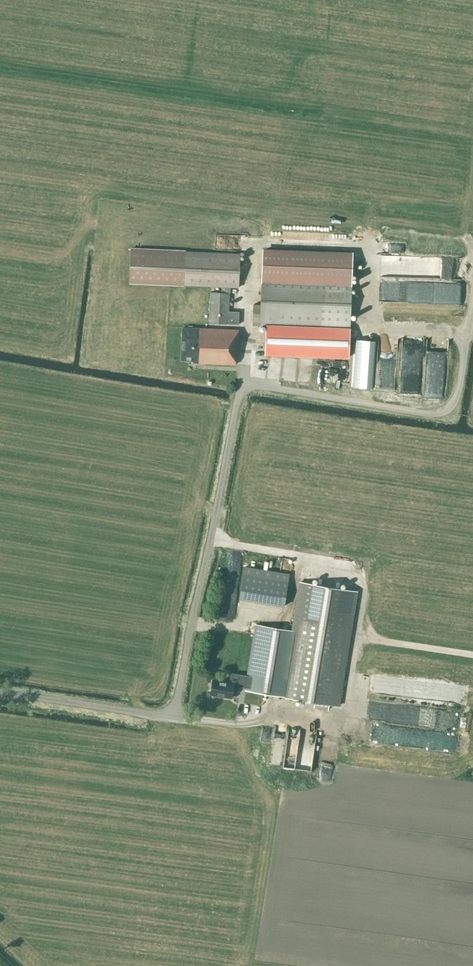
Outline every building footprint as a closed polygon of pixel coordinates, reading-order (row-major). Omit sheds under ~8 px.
[(261,227),(273,229),(275,224),(272,223),(274,217),(263,214),(261,227)] [(222,287),(221,293),(210,292),(209,323),(242,324),(243,312),(229,311),(230,287),(238,288),(240,254),(131,249),(129,282),(222,287)] [(353,254),(263,250),(262,275),(261,302),(253,302),(252,325),(268,325),(267,353),(350,356),(353,278),(352,278),(353,254)] [(374,266),(375,251),(368,251),(367,266),(374,266)] [(236,354),(238,354),(239,330),(182,327),(181,360),(193,361),(193,363),(235,364),(236,354)] [(358,337),(355,386),(371,387),(374,338),(358,337)] [(401,339),(403,362),(411,361),(411,354),(409,354),(409,347),(414,347),(413,340),(408,341),(408,338),(401,339)] [(377,369),(394,370),(395,339),(378,339),(377,369)] [(426,368),(425,396),(447,396),(448,340),(428,340),(427,357),(425,357),(424,368),(426,368)] [(375,374),(376,389),(395,389),(394,374),(375,374)] [(400,381),(399,393),(421,394),(422,382),(400,381)] [(279,558),(278,571),(288,572),(289,559),(279,558)] [(239,599),(284,606),(289,573),(245,566),(239,599)] [(352,628),(358,591),(299,581),(291,630),(256,624),(248,676),(231,673),(230,682),(213,679),(210,694),(231,698),(233,686),(246,688),(245,690),(311,701),(310,707),(329,710),(330,704),(340,706),(352,628)] [(365,720),(362,740),(458,753),(460,733),(365,720)] [(299,728),(296,749),(308,751),(310,729),(299,728)]
